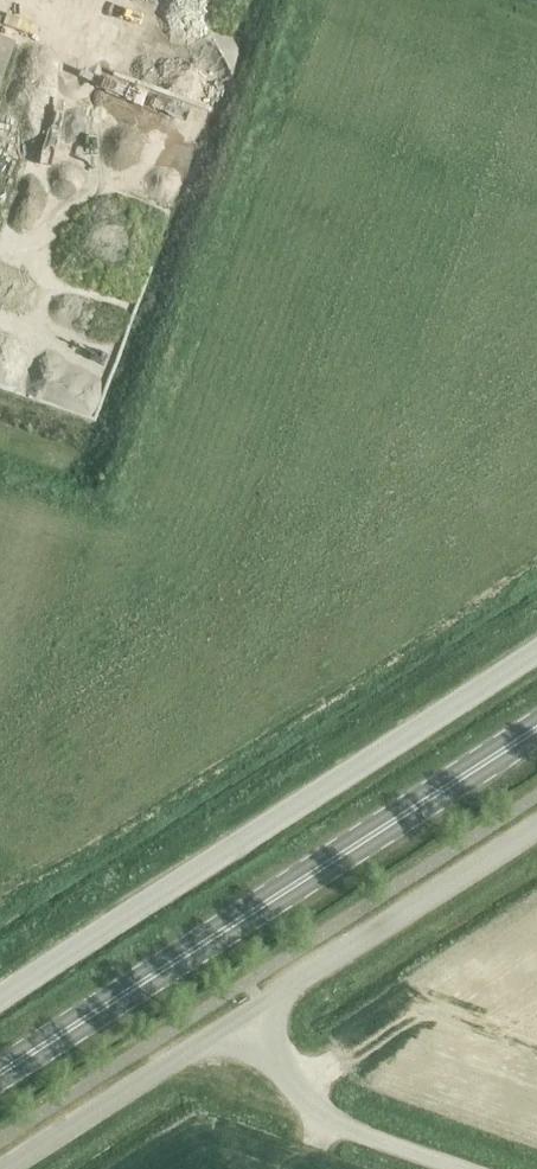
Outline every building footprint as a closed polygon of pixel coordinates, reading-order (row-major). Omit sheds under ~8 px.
[(15,43),(0,38),(0,84),(15,43)] [(117,181),(149,91),(90,70),(58,160),(117,181)] [(443,814),(466,799),(459,789),(436,804),(443,814)]
